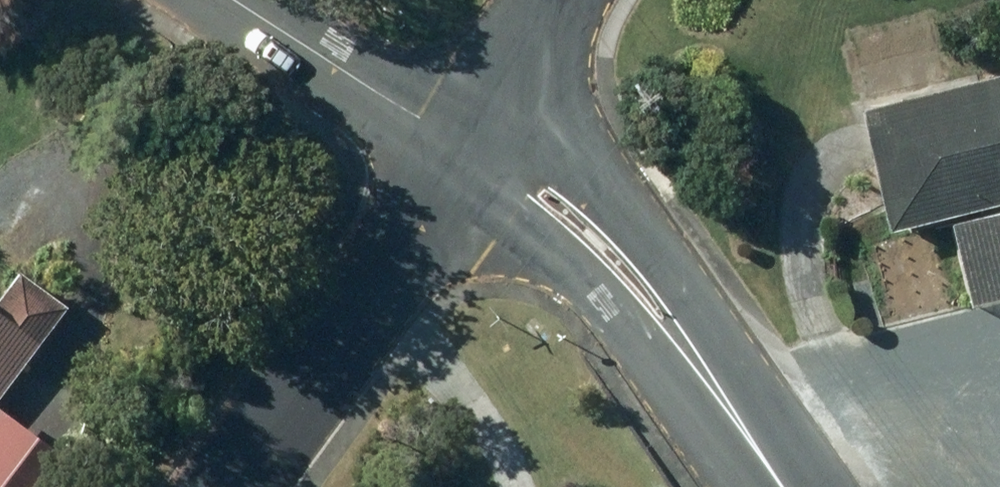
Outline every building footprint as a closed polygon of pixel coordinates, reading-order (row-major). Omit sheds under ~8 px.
[(853,110),(884,235),(945,220),(967,309),(999,300),(999,74),(853,110)] [(60,307),(13,273),(0,291),(0,391),(60,307)] [(65,464),(0,414),(0,486),(47,486),(65,464)]
